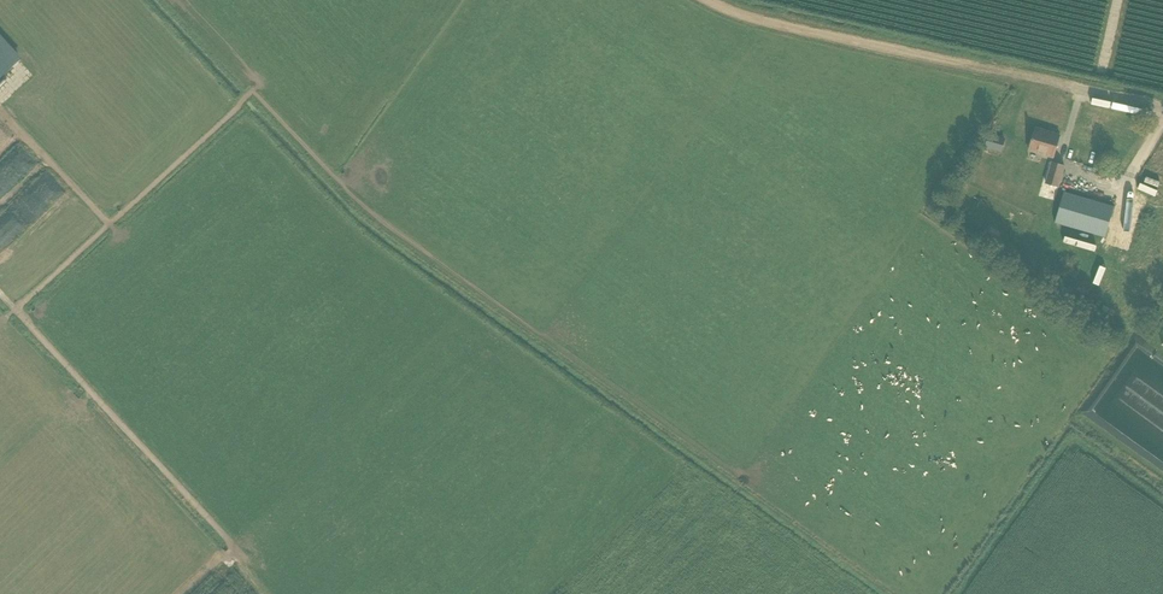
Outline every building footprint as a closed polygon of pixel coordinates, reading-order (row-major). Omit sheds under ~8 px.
[(21,58),(0,35),(0,77),(21,58)] [(1036,127),(1029,151),(1053,158),(1060,135),(1036,127)] [(1052,163),(1045,183),(1058,187),(1064,166),(1052,163)] [(1064,191),(1055,222),(1105,237),(1114,206),(1064,191)] [(1134,227),(1123,221),(1116,234),(1127,240),(1134,227)] [(1102,293),(1099,298),(1127,313),(1130,307),(1102,293)]
